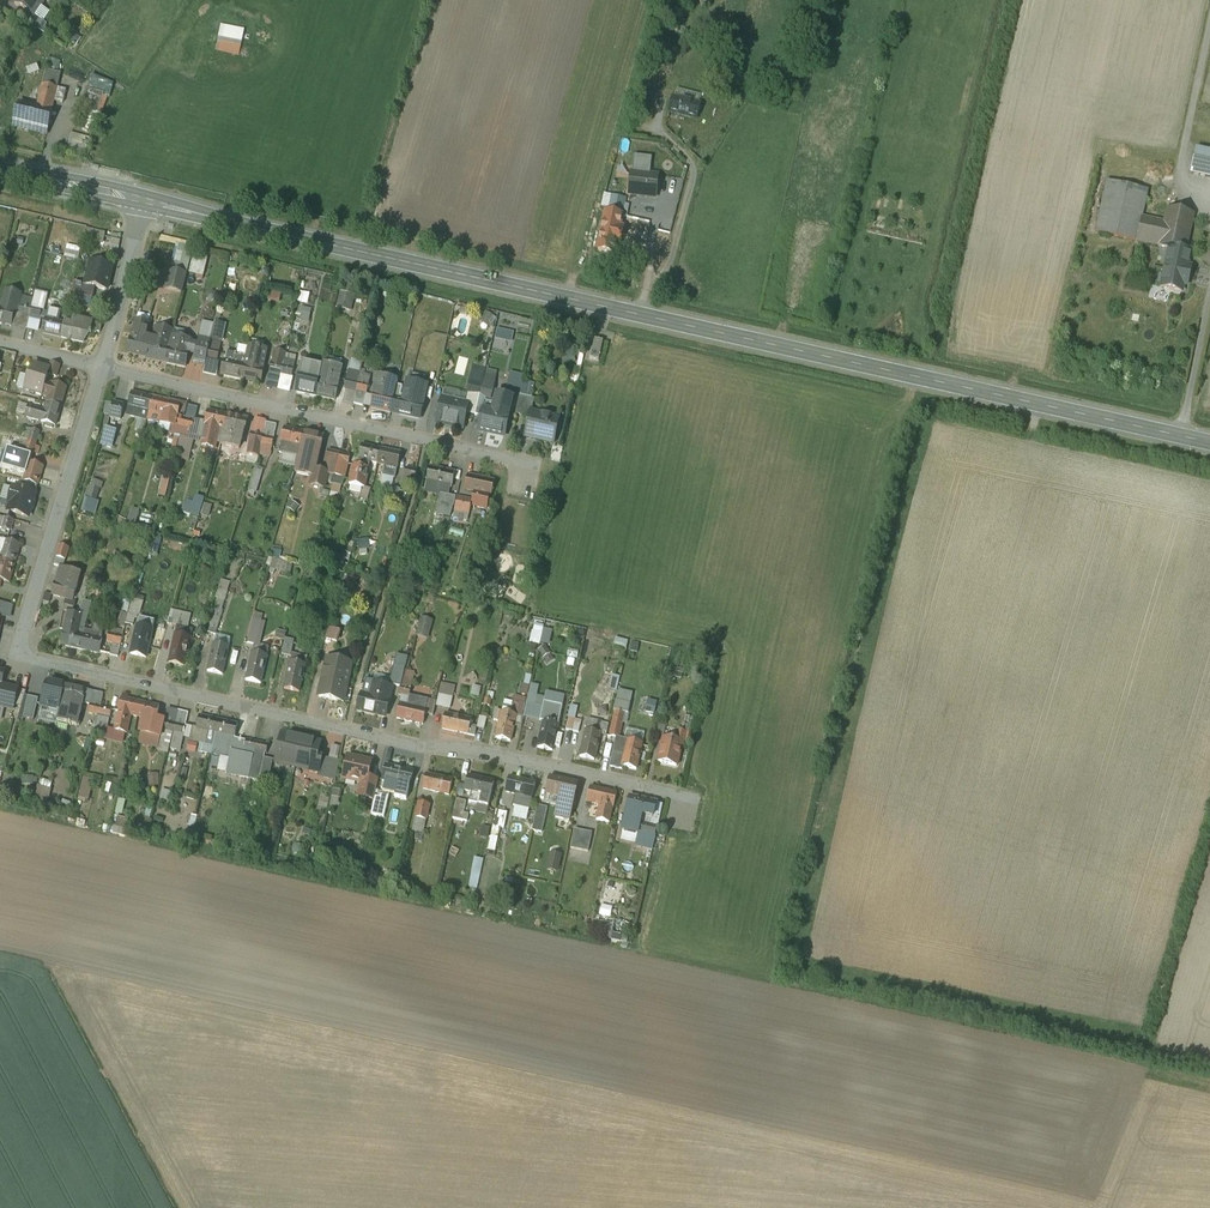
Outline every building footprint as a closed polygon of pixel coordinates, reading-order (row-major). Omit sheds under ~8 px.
[(15,4),(27,12),(34,16),(45,0),(17,0),(15,4)] [(27,12),(22,20),(38,31),(44,22),(34,16),(27,12)] [(63,75),(47,72),(45,86),(61,90),(63,75)] [(41,104),(20,100),(14,126),(51,135),(61,90),(45,86),(41,104)] [(699,105),(674,98),(670,112),(695,119),(699,105)] [(1195,152),(1189,178),(1209,182),(1209,155),(1195,152)] [(650,176),(652,158),(634,156),(630,195),(655,197),(657,177),(650,176)] [(1148,195),(1105,185),(1093,237),(1164,253),(1155,292),(1177,297),(1179,287),(1185,289),(1189,268),(1182,267),(1193,219),(1165,213),(1173,178),(1152,174),(1148,195)] [(606,213),(598,251),(614,254),(616,244),(620,245),(623,229),(620,228),(626,199),(606,195),(603,207),(610,209),(609,213),(606,213)] [(109,289),(115,267),(93,261),(86,283),(98,286),(109,289)] [(189,276),(171,272),(166,290),(184,294),(189,276)] [(74,294),(94,299),(98,286),(78,281),(74,294)] [(25,317),(43,321),(49,298),(31,293),(30,299),(25,317)] [(21,332),(25,317),(30,299),(6,294),(3,305),(0,304),(0,327),(21,332)] [(69,327),(66,341),(86,346),(90,333),(98,335),(101,325),(82,320),(80,329),(69,327)] [(69,327),(47,321),(43,336),(66,341),(69,327)] [(157,327),(137,322),(129,353),(160,361),(166,341),(155,338),(157,327)] [(205,322),(202,338),(224,344),(228,328),(205,322)] [(159,363),(188,371),(191,362),(207,367),(213,350),(194,345),(195,339),(168,332),(166,341),(160,361),(159,363)] [(252,383),(265,386),(272,352),(251,348),(249,358),(248,363),(255,365),(252,383)] [(249,358),(229,353),(223,376),(252,383),(255,365),(248,363),(249,358)] [(277,354),(272,374),(292,379),(297,359),(277,354)] [(56,377),(59,366),(51,364),(49,370),(48,375),(56,377)] [(49,370),(33,365),(25,390),(49,397),(47,403),(61,408),(66,389),(45,383),(48,375),(49,370)] [(324,401),(342,405),(348,372),(326,368),(322,384),(328,386),(324,401)] [(400,382),(379,378),(373,411),(394,415),(397,397),(400,382)] [(301,379),(298,395),(324,401),(328,386),(322,384),(301,379)] [(369,387),(352,382),(347,405),(365,409),(369,387)] [(469,413),(478,416),(482,398),(493,400),(496,386),(474,382),(470,406),(469,413)] [(158,397),(134,391),(129,408),(153,415),(158,397)] [(424,395),(422,408),(433,411),(436,397),(424,395)] [(496,412),(487,411),(484,427),(508,433),(515,399),(499,396),(496,412)] [(183,416),(186,404),(158,397),(153,415),(166,418),(165,426),(179,429),(183,416)] [(394,415),(415,420),(418,401),(397,397),(394,415)] [(535,413),(537,403),(520,398),(515,418),(532,422),(535,413)] [(470,406),(446,400),(440,425),(465,431),(469,413),(470,406)] [(47,403),(45,411),(28,406),(25,417),(46,424),(45,427),(52,429),(53,426),(55,426),(61,408),(47,403)] [(111,406),(107,423),(122,427),(127,410),(111,406)] [(195,433),(200,411),(190,408),(187,417),(183,416),(179,429),(195,433)] [(17,422),(19,417),(9,413),(7,419),(17,422)] [(563,421),(535,413),(532,422),(528,439),(557,447),(563,421)] [(232,419),(211,415),(205,442),(219,445),(223,430),(230,431),(232,419)] [(245,449),(251,424),(232,419),(230,431),(227,445),(245,449)] [(257,423),(249,460),(260,462),(264,446),(274,449),(279,428),(257,423)] [(19,449),(33,453),(40,432),(25,428),(19,449)] [(306,436),(284,430),(279,453),(300,458),(306,436)] [(306,436),(296,473),(311,477),(309,486),(327,490),(330,475),(322,472),(329,442),(306,436)] [(384,452),(361,447),(353,485),(368,489),(373,466),(380,467),(384,452)] [(31,456),(8,449),(3,468),(26,475),(24,481),(37,486),(43,467),(30,463),(31,456)] [(330,475),(347,479),(353,456),(335,452),(330,475)] [(380,467),(388,469),(386,481),(401,484),(406,457),(384,452),(380,467)] [(458,473),(431,466),(427,484),(454,491),(458,473)] [(498,483),(470,475),(466,492),(478,495),(475,508),(490,512),(498,483)] [(37,486),(24,481),(21,490),(35,494),(37,486)] [(15,490),(13,489),(9,503),(11,503),(9,512),(28,517),(35,494),(21,490),(16,488),(15,490)] [(456,499),(438,494),(435,504),(453,509),(456,499)] [(467,517),(471,504),(458,501),(454,513),(467,517)] [(0,540),(0,541),(0,560),(15,564),(20,545),(0,540)] [(69,549),(60,546),(56,558),(65,561),(69,549)] [(9,583),(15,564),(0,560),(0,580),(9,583)] [(60,567),(52,595),(73,601),(81,573),(60,567)] [(166,578),(159,585),(164,591),(172,584),(166,578)] [(221,580),(218,589),(227,592),(230,583),(221,580)] [(215,599),(217,599),(224,602),(225,602),(228,592),(227,592),(218,589),(215,599)] [(214,609),(215,609),(221,611),(224,602),(217,599),(214,609)] [(126,624),(137,627),(139,619),(143,602),(133,600),(126,624)] [(7,618),(11,605),(0,602),(0,616),(7,618)] [(221,611),(215,609),(207,633),(215,636),(218,627),(222,612),(221,611)] [(191,615),(171,610),(167,624),(188,629),(191,615)] [(82,617),(64,613),(61,626),(66,627),(61,645),(80,649),(85,630),(80,629),(82,617)] [(255,613),(253,620),(264,623),(266,615),(255,613)] [(153,623),(139,619),(137,627),(152,630),(153,623)] [(264,623),(253,620),(248,643),(260,646),(265,623),(264,623)] [(152,630),(137,627),(131,654),(146,657),(152,630)] [(124,632),(110,628),(107,642),(113,643),(110,655),(118,657),(124,632)] [(80,649),(99,654),(102,640),(102,639),(103,634),(85,630),(80,649)] [(190,639),(176,636),(170,662),(184,666),(190,639)] [(294,640),(286,639),(282,655),(291,657),(294,640)] [(228,647),(214,644),(208,671),(222,674),(228,647)] [(267,656),(252,653),(246,680),(261,683),(267,656)] [(404,670),(407,658),(396,656),(389,684),(400,687),(404,670)] [(352,664),(328,659),(319,696),(343,702),(352,664)] [(305,666),(291,662),(285,688),(299,692),(305,666)] [(404,670),(400,687),(399,694),(409,696),(415,673),(404,670)] [(619,678),(605,675),(603,688),(616,691),(619,678)] [(66,685),(47,681),(41,708),(60,712),(66,685)] [(362,695),(358,710),(385,716),(392,688),(373,684),(370,696),(362,695)] [(455,687),(441,684),(436,706),(449,709),(455,687)] [(13,709),(14,706),(18,689),(1,685),(0,685),(0,706),(13,709)] [(85,690),(66,685),(60,712),(57,722),(77,726),(85,690)] [(26,691),(18,689),(14,706),(21,707),(26,691)] [(619,690),(616,701),(630,704),(633,694),(619,690)] [(90,705),(101,707),(103,694),(93,692),(90,705)] [(400,704),(397,719),(423,724),(425,714),(428,700),(410,695),(408,705),(400,704)] [(516,716),(523,717),(527,699),(514,696),(510,714),(516,716)] [(535,705),(543,707),(544,702),(545,698),(537,696),(535,705)] [(38,699),(28,697),(23,718),(33,720),(38,699)] [(140,702),(121,698),(114,731),(126,734),(131,715),(138,717),(140,702)] [(425,714),(433,715),(436,701),(428,700),(425,714)] [(614,711),(615,711),(625,713),(628,714),(630,704),(616,701),(614,711)] [(156,720),(159,707),(140,702),(138,717),(144,718),(141,733),(160,738),(164,721),(156,720)] [(543,707),(540,721),(543,722),(558,725),(562,707),(544,702),(543,707)] [(101,707),(90,705),(89,713),(99,715),(101,707)] [(682,742),(691,744),(700,709),(688,706),(682,729),(678,728),(675,741),(682,742)] [(99,715),(95,733),(105,735),(112,709),(101,707),(99,715)] [(164,721),(175,724),(178,711),(167,708),(164,721)] [(175,724),(185,726),(189,713),(178,711),(175,724)] [(510,714),(496,711),(494,720),(500,721),(496,738),(511,742),(516,716),(510,714)] [(615,711),(609,737),(616,738),(619,739),(625,713),(615,711)] [(445,714),(442,729),(468,735),(471,720),(445,714)] [(219,720),(200,716),(197,729),(192,729),(189,741),(213,746),(219,720)] [(581,721),(568,718),(566,730),(578,733),(581,721)] [(234,739),(238,724),(219,720),(213,746),(232,751),(234,739)] [(608,724),(589,720),(586,731),(601,734),(606,736),(608,724)] [(160,738),(158,746),(169,748),(175,724),(164,721),(160,738)] [(558,725),(543,722),(538,748),(552,751),(558,725)] [(185,726),(175,724),(169,748),(180,751),(185,726)] [(601,734),(586,731),(580,757),(594,760),(601,734)] [(160,738),(141,733),(138,744),(158,749),(158,746),(160,738)] [(301,739),(282,734),(276,761),(295,766),(301,739)] [(295,766),(319,771),(322,758),(318,757),(321,743),(301,738),(301,739),(295,766)] [(616,738),(610,767),(622,770),(623,767),(636,770),(642,744),(619,739),(616,738)] [(664,738),(658,762),(677,767),(682,742),(675,741),(664,738)] [(234,739),(232,751),(243,753),(246,742),(234,739)] [(246,740),(246,742),(243,753),(253,756),(257,743),(246,740)] [(253,756),(248,779),(259,781),(264,758),(267,745),(257,743),(253,756)] [(332,745),(329,759),(337,761),(341,747),(332,745)] [(232,751),(213,746),(211,755),(230,759),(232,751)] [(230,759),(226,774),(248,779),(253,756),(243,753),(232,751),(230,759)] [(371,762),(348,757),(343,778),(365,782),(361,797),(374,800),(376,791),(379,779),(368,776),(371,762)] [(264,758),(259,781),(268,784),(274,760),(264,758)] [(329,759),(322,758),(319,771),(318,776),(335,780),(339,762),(337,761),(329,759)] [(413,771),(387,765),(383,780),(398,783),(395,797),(406,800),(413,771)] [(453,780),(426,774),(423,789),(449,795),(453,780)] [(494,782),(468,776),(465,790),(471,792),(491,797),(494,782)] [(535,783),(509,777),(506,792),(516,794),(513,806),(529,809),(535,783)] [(577,785),(551,779),(547,794),(560,797),(556,818),(569,821),(577,785)] [(617,794),(590,788),(587,802),(600,805),(597,820),(609,823),(613,808),(617,794)] [(374,800),(371,814),(384,817),(389,794),(376,791),(374,800)] [(488,807),(491,797),(471,792),(469,803),(488,807)] [(657,802),(630,796),(623,829),(638,833),(641,823),(642,815),(652,817),(653,818),(656,804),(657,802)] [(466,802),(457,800),(453,818),(467,822),(469,815),(464,814),(466,802)] [(429,805),(419,803),(415,819),(426,821),(429,805)] [(663,805),(656,804),(653,818),(652,817),(651,825),(658,827),(663,805)] [(547,808),(538,806),(532,831),(542,833),(547,808)] [(507,813),(496,811),(492,832),(499,833),(500,828),(504,829),(507,813)] [(651,825),(652,817),(642,815),(641,823),(651,825)] [(426,821),(415,819),(412,831),(423,834),(426,821)] [(638,833),(636,845),(653,849),(658,827),(651,825),(641,823),(638,833)] [(592,833),(575,830),(571,848),(588,852),(592,833)] [(561,856),(541,852),(538,869),(558,872),(561,856)]
